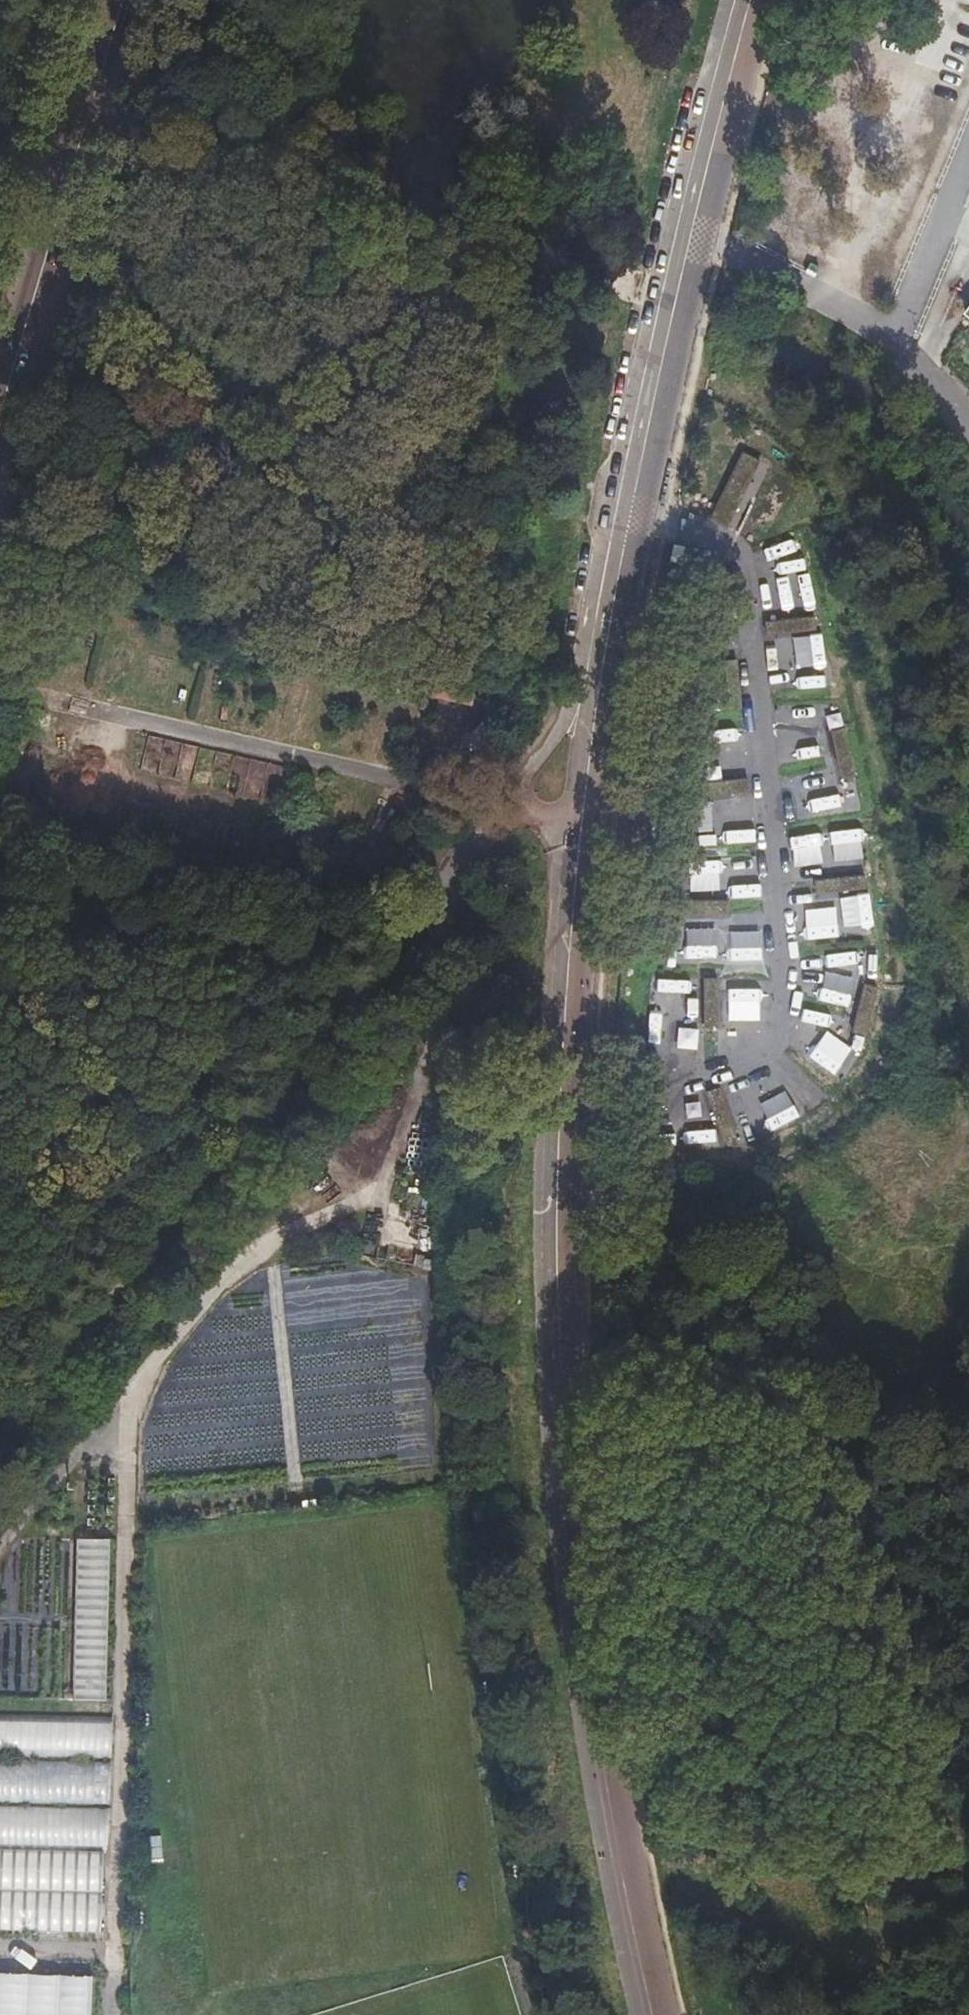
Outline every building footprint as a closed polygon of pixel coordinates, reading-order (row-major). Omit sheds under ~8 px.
[(730,528),(760,459),(739,450),(709,519),(730,528)] [(762,503),(774,530),(802,517),(789,490),(762,503)] [(764,565),(791,558),(788,545),(760,552),(764,565)] [(763,604),(765,617),(792,613),(790,600),(763,604)] [(765,635),(783,633),(784,640),(817,636),(814,614),(764,620),(765,635)] [(778,658),(779,687),(827,685),(826,639),(811,639),(812,657),(778,658)] [(433,670),(429,691),(471,699),(475,678),(433,670)] [(845,726),(830,729),(840,777),(854,774),(845,726)] [(821,786),(827,815),(859,809),(854,780),(821,786)] [(698,813),(699,842),(722,842),(722,812),(698,813)] [(820,893),(864,886),(863,874),(818,881),(820,893)] [(803,907),(808,937),(869,926),(869,923),(847,927),(843,900),(803,907)] [(727,958),(726,923),(684,924),(685,959),(727,958)] [(734,932),(734,962),(757,961),(757,949),(750,949),(749,932),(734,932)] [(702,976),(703,1026),(719,1026),(719,976),(702,976)] [(723,978),(722,991),(757,993),(758,980),(723,978)] [(692,994),(692,980),(656,981),(657,995),(692,994)] [(864,982),(850,1030),(864,1034),(878,986),(864,982)] [(837,1026),(828,1051),(854,1060),(863,1035),(837,1026)] [(75,1537),(70,1699),(104,1700),(109,1538),(75,1537)] [(105,1931),(107,1719),(0,1718),(0,1930),(105,1931)] [(91,1975),(0,1971),(0,2014),(90,2014),(91,1975)]
